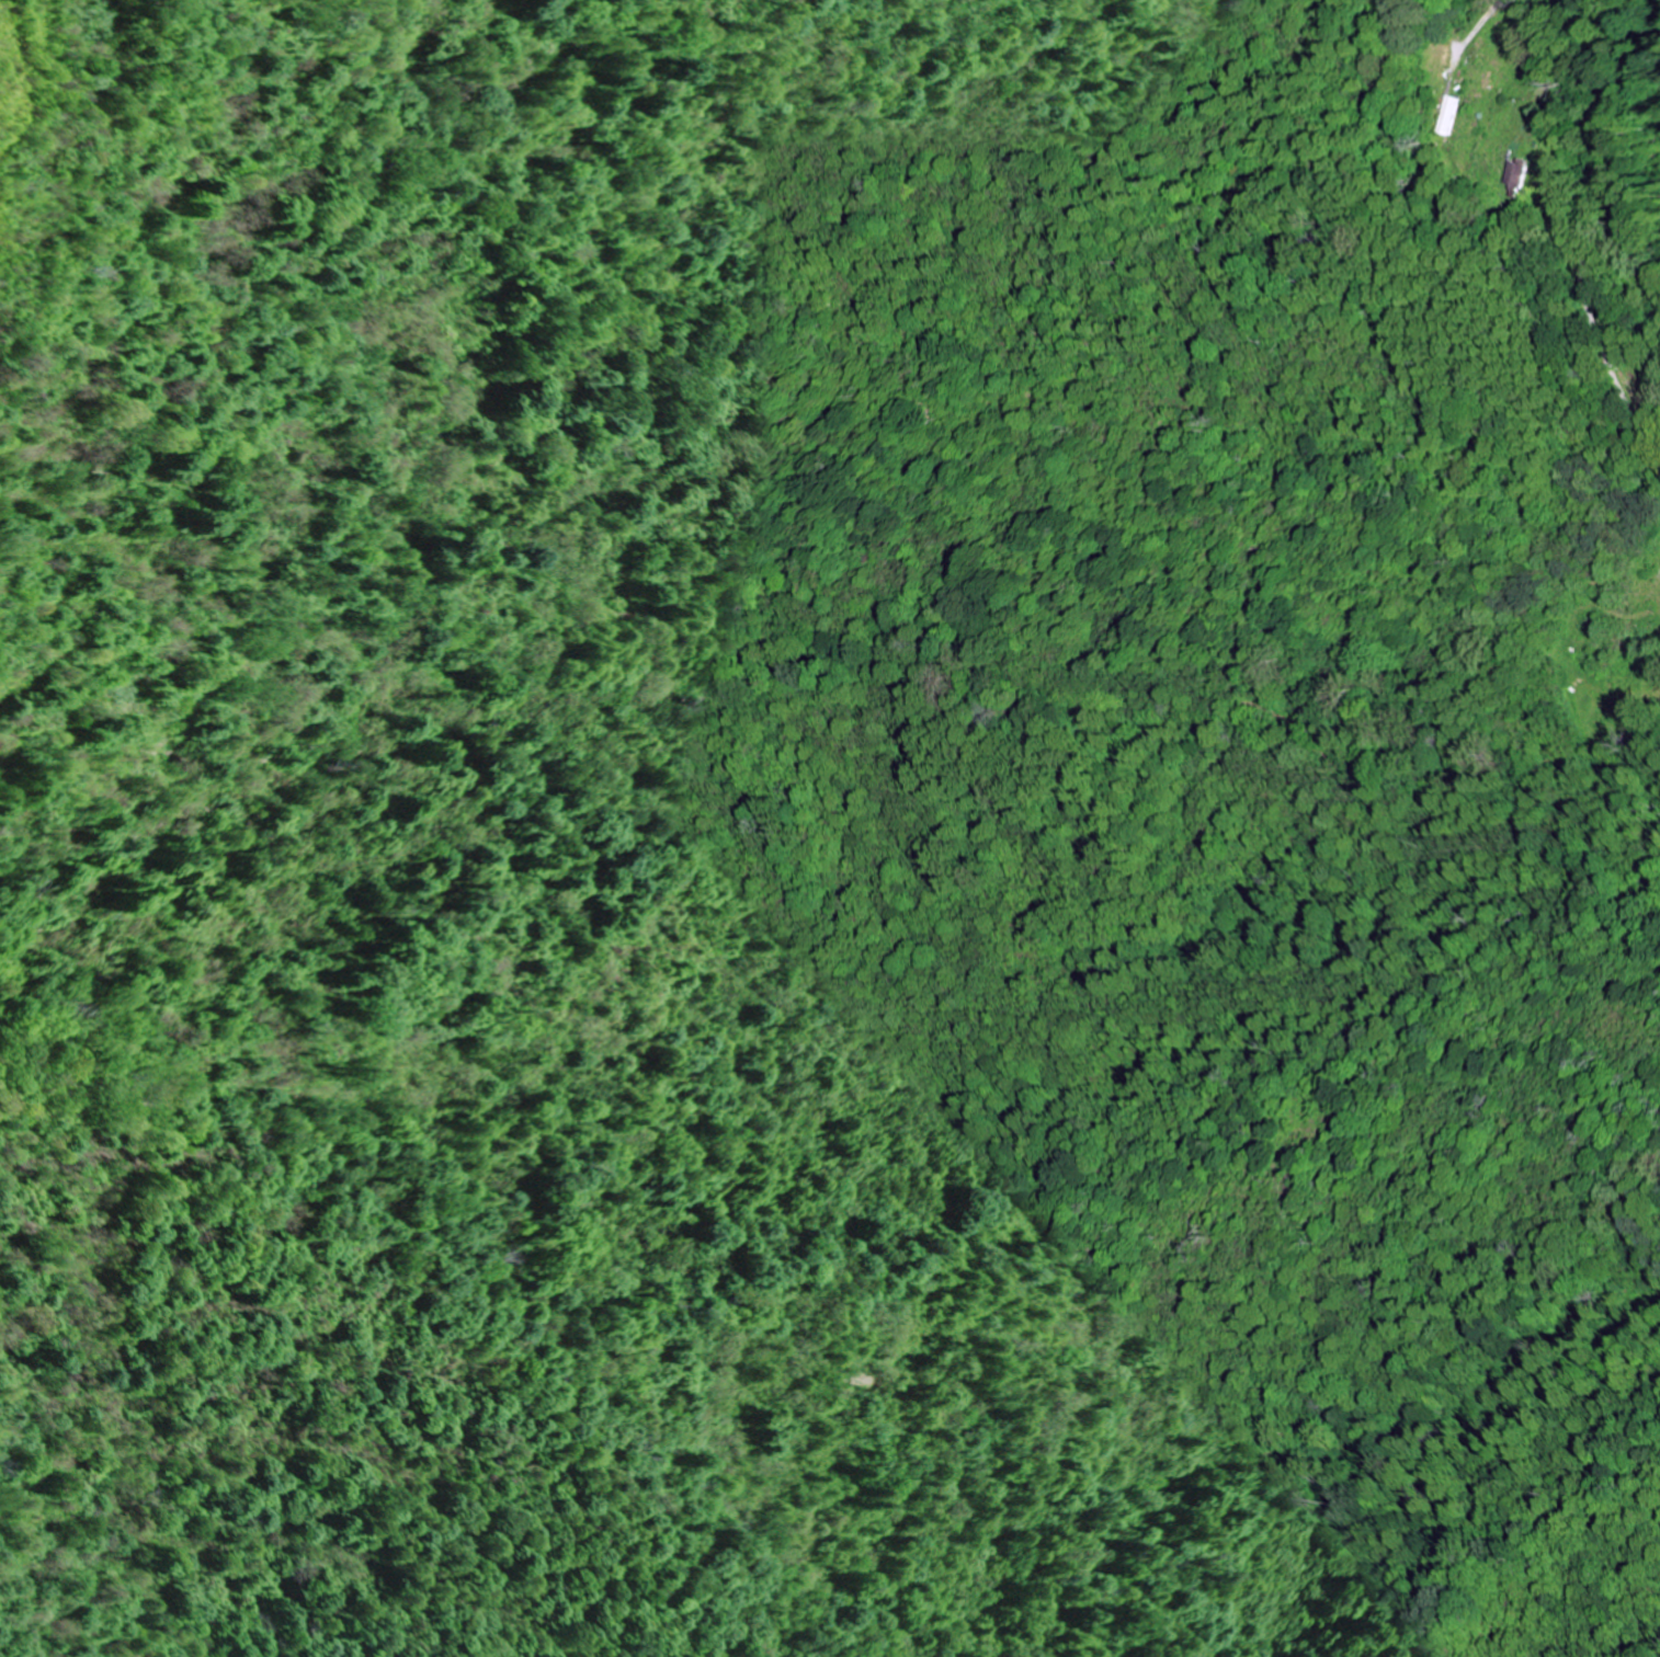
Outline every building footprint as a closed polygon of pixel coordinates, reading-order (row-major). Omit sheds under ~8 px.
[(1514,182),(1536,191),(1547,164),(1535,159),(1533,164),(1523,160),(1514,182)]
